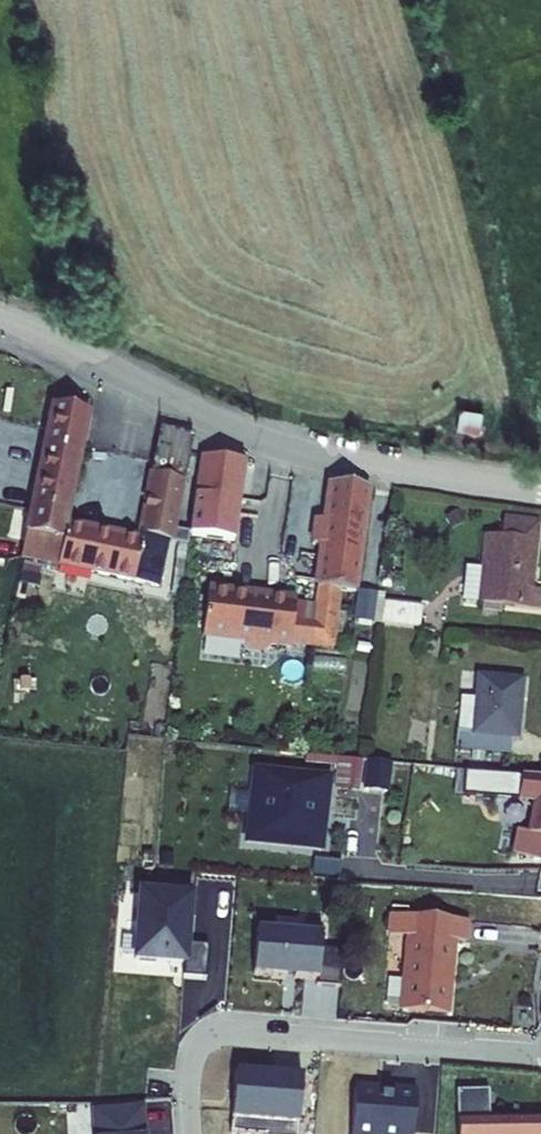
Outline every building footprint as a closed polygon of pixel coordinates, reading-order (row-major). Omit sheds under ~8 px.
[(63,405),(31,559),(67,566),(76,526),(100,413),(63,405)] [(148,541),(76,526),(67,566),(144,582),(146,572),(174,578),(203,436),(171,429),(148,541)] [(212,459),(200,534),(241,540),(253,465),(212,459)] [(286,613),(283,641),(303,643),(345,648),(352,592),(367,594),(381,488),(344,484),(339,522),(329,520),(326,547),(336,548),(327,619),(286,613)] [(516,517),(514,536),(499,534),(496,562),(482,560),(477,609),(490,611),(491,605),(540,610),(540,519),(516,517)] [(395,591),(391,619),(430,625),(434,596),(395,591)] [(303,643),(301,659),(343,664),(345,648),(303,643)] [(466,728),(464,745),(523,753),(525,735),(529,736),(536,680),(492,675),(485,730),(466,728)] [(377,760),(355,758),(352,787),(374,789),(377,760)] [(469,800),(540,807),(540,776),(531,775),(530,784),(509,781),(511,773),(471,769),(469,800)] [(340,779),(266,771),(259,841),(333,849),(340,779)] [(511,773),(509,781),(530,784),(531,775),(511,773)] [(213,919),(215,897),(161,892),(155,958),(204,963),(202,976),(225,979),(228,945),(206,943),(208,919),(213,919)] [(427,937),(416,1007),(460,1014),(472,944),(485,946),(489,924),(406,910),(402,932),(427,937)] [(319,926),(278,923),(275,968),(292,969),(292,971),(305,972),(305,970),(336,973),(336,979),(360,981),(364,944),(342,943),(344,921),(320,919),(319,926)] [(246,1075),(241,1133),(309,1133),(313,1081),(246,1075)] [(499,1121),(500,1089),(466,1088),(466,1133),(540,1133),(540,1122),(499,1121)] [(393,1092),(367,1090),(363,1133),(426,1133),(429,1095),(406,1093),(406,1096),(392,1095),(393,1092)] [(440,1133),(456,1133),(456,1119),(440,1120),(440,1133)]
